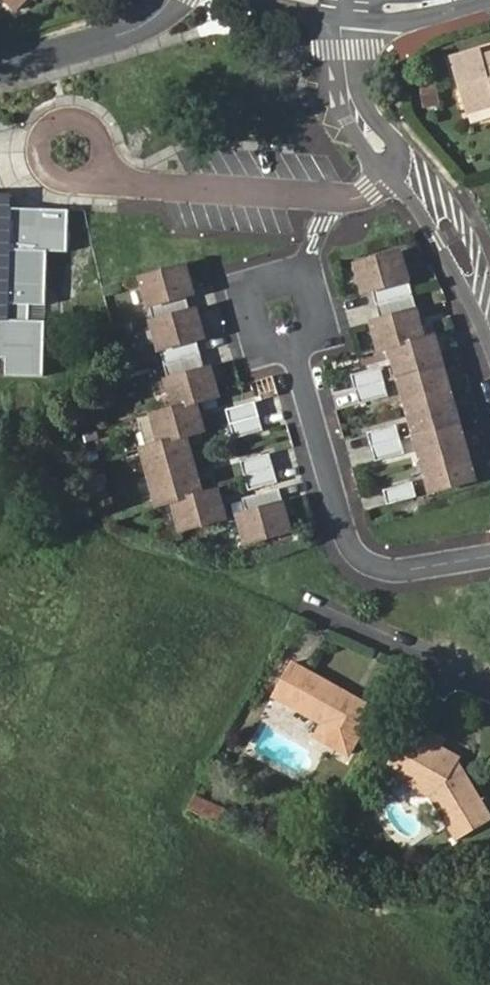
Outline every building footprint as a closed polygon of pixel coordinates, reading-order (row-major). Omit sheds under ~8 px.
[(17,12),(29,0),(5,0),(17,12)] [(466,111),(489,104),(489,62),(484,63),(481,56),(452,65),(466,111)] [(420,91),(424,108),(441,104),(437,87),(420,91)] [(0,195),(0,220),(9,219),(11,207),(13,195),(0,195)] [(6,358),(5,376),(44,378),(46,321),(29,320),(30,305),(46,305),(48,252),(67,251),(69,209),(11,207),(9,219),(0,220),(0,358),(6,358)] [(426,338),(402,251),(357,264),(365,293),(373,290),(382,319),(374,322),(382,350),(392,347),(433,492),(478,479),(437,335),(426,338)] [(158,452),(153,453),(143,456),(146,467),(155,498),(159,514),(171,510),(180,539),(196,534),(224,527),(216,498),(201,502),(184,444),(202,440),(194,410),(216,404),(208,376),(208,375),(202,377),(197,359),(194,349),(202,346),(194,317),(188,319),(183,305),(191,302),(183,273),(138,286),(151,329),(149,330),(166,387),(164,388),(171,414),(172,416),(169,417),(150,423),(156,446),(158,452)] [(46,321),(46,305),(30,305),(29,320),(46,321)] [(390,395),(382,366),(353,374),(362,403),(390,395)] [(251,393),(274,386),(271,376),(248,382),(251,393)] [(232,446),(246,442),(261,438),(257,424),(252,409),(224,417),(232,446)] [(407,452),(399,424),(370,432),(378,461),(407,452)] [(275,490),(267,461),(238,469),(246,498),(275,490)] [(419,496),(415,481),(386,489),(390,504),(419,496)] [(289,539),(284,519),(277,496),(240,506),(244,521),(236,523),(245,552),(270,545),(289,539)] [(297,707),(331,727),(323,740),(355,759),(380,715),(315,677),(296,666),(280,696),(297,707)] [(434,799),(458,841),(489,823),(489,822),(457,766),(458,763),(441,753),(447,743),(414,725),(388,772),(416,788),(419,783),(437,793),(434,799)] [(416,788),(434,799),(437,793),(419,783),(416,788)] [(229,814),(201,800),(193,813),(223,827),(229,814)]
